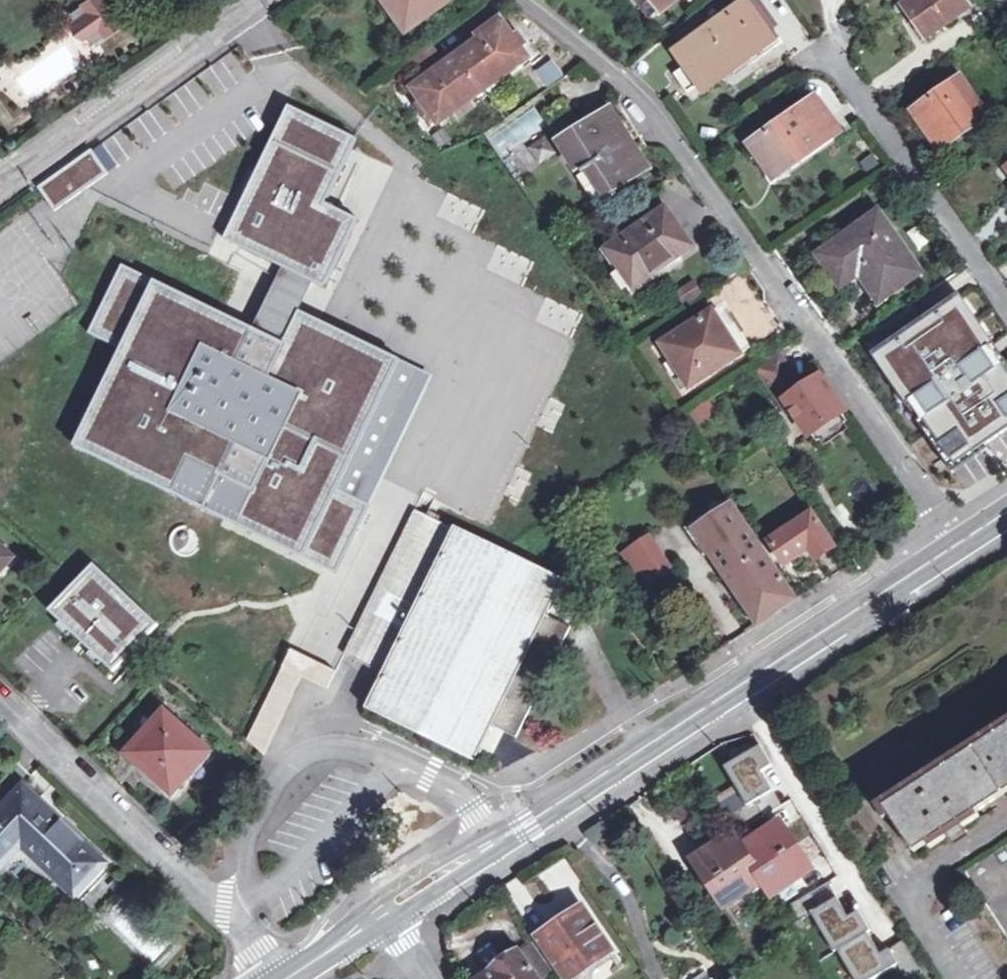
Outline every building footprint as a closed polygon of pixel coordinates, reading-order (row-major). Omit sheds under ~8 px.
[(100,0),(79,0),(65,10),(98,56),(126,36),(100,0)] [(393,10),(391,12),(403,29),(444,0),(385,0),(393,10)] [(658,15),(677,0),(647,0),(658,15)] [(912,21),(923,13),(914,0),(912,0),(902,8),(912,21)] [(923,13),(912,21),(928,42),(969,10),(962,0),(914,0),(923,13)] [(685,96),(729,65),(737,75),(779,46),(747,2),(676,51),(686,67),(671,76),(685,96)] [(439,126),(526,60),(498,23),(442,64),(409,88),(439,126)] [(405,82),(409,88),(442,64),(427,44),(407,58),(418,73),(405,82)] [(545,88),(562,77),(552,60),(534,70),(545,88)] [(950,92),(916,115),(941,151),(975,128),(950,92)] [(816,105),(767,139),(789,169),(837,136),(816,105)] [(245,250),(251,253),(324,288),(357,223),(324,207),(355,144),(289,111),(227,241),(240,247),(245,250)] [(588,170),(605,195),(641,172),(630,157),(638,152),(621,127),(618,130),(605,112),(560,143),(581,174),(588,170)] [(547,137),(528,149),(537,163),(556,150),(547,137)] [(771,181),(789,169),(767,139),(750,152),(771,181)] [(588,170),(581,174),(575,178),(592,203),(605,195),(588,170)] [(882,214),(852,234),(857,241),(827,262),(846,289),(864,277),(880,298),(920,271),(882,214)] [(664,216),(607,253),(632,292),(690,254),(664,216)] [(857,241),(852,234),(822,254),(827,262),(857,241)] [(245,250),(240,247),(209,311),(215,314),(221,317),(251,253),(245,250)] [(215,314),(209,311),(121,269),(89,336),(121,351),(74,447),(173,496),(188,464),(198,469),(252,495),(236,527),(334,576),(367,509),(336,493),(344,476),(399,364),(298,314),(283,347),(221,317),(215,314)] [(870,336),(954,459),(1006,423),(1006,364),(990,375),(978,357),(988,349),(955,301),(922,324),(911,308),(870,336)] [(722,313),(662,352),(691,392),(749,353),(722,313)] [(774,392),(793,379),(788,371),(780,359),(755,375),(788,423),(793,420),(774,392)] [(800,390),(793,379),(774,392),(793,420),(805,437),(808,435),(812,441),(843,420),(839,415),(842,412),(818,377),(800,390)] [(697,426),(715,411),(705,398),(687,413),(697,426)] [(791,602),(730,509),(691,534),(754,627),(791,602)] [(342,657),(353,662),(425,515),(414,510),(342,657)] [(532,569),(425,515),(353,662),(381,676),(364,710),(474,764),(491,728),(515,740),(569,630),(545,618),(562,583),(532,569)] [(806,564),(828,550),(807,517),(766,544),(782,567),(801,555),(806,564)] [(639,568),(655,557),(643,542),(628,553),(639,568)] [(14,564),(0,551),(0,578),(14,564)] [(560,556),(552,572),(569,580),(576,565),(560,556)] [(655,557),(639,568),(651,586),(667,575),(655,557)] [(95,571),(52,625),(115,682),(159,629),(95,571)] [(911,604),(891,619),(896,626),(917,611),(911,604)] [(328,688),(337,667),(286,646),(247,744),(268,753),(299,676),(328,688)] [(911,852),(937,835),(955,823),(1006,789),(1006,716),(870,803),(881,819),(887,813),(911,852)] [(163,717),(126,759),(170,799),(208,760),(163,717)] [(723,822),(732,836),(762,819),(754,804),(771,794),(759,775),(770,768),(759,749),(723,770),(745,809),(723,822)] [(74,903),(104,870),(18,788),(0,808),(0,873),(19,852),(74,903)] [(962,834),(955,823),(937,835),(944,845),(953,839),(962,834)] [(742,850),(763,881),(769,890),(787,878),(791,882),(810,869),(784,830),(765,843),(761,837),(742,850)] [(742,850),(732,836),(719,844),(723,851),(700,865),(725,904),(763,881),(742,850)] [(1006,935),(1006,843),(968,865),(1006,935)] [(395,863),(378,875),(383,882),(400,870),(395,863)] [(867,932),(870,931),(858,911),(848,917),(836,898),(819,908),(810,893),(781,910),(791,925),(811,913),(834,952),(837,950),(867,932)] [(579,933),(593,924),(581,906),(567,915),(579,933)] [(611,950),(593,924),(579,933),(567,915),(537,935),(565,978),(569,978),(611,950)] [(905,978),(911,978),(922,972),(904,940),(880,954),(867,932),(837,950),(854,978),(872,978),(897,965),(905,978)] [(519,952),(538,978),(553,978),(554,978),(531,943),(519,952)] [(519,952),(478,978),(538,978),(519,952)] [(572,978),(595,978),(588,968),(572,978)]
